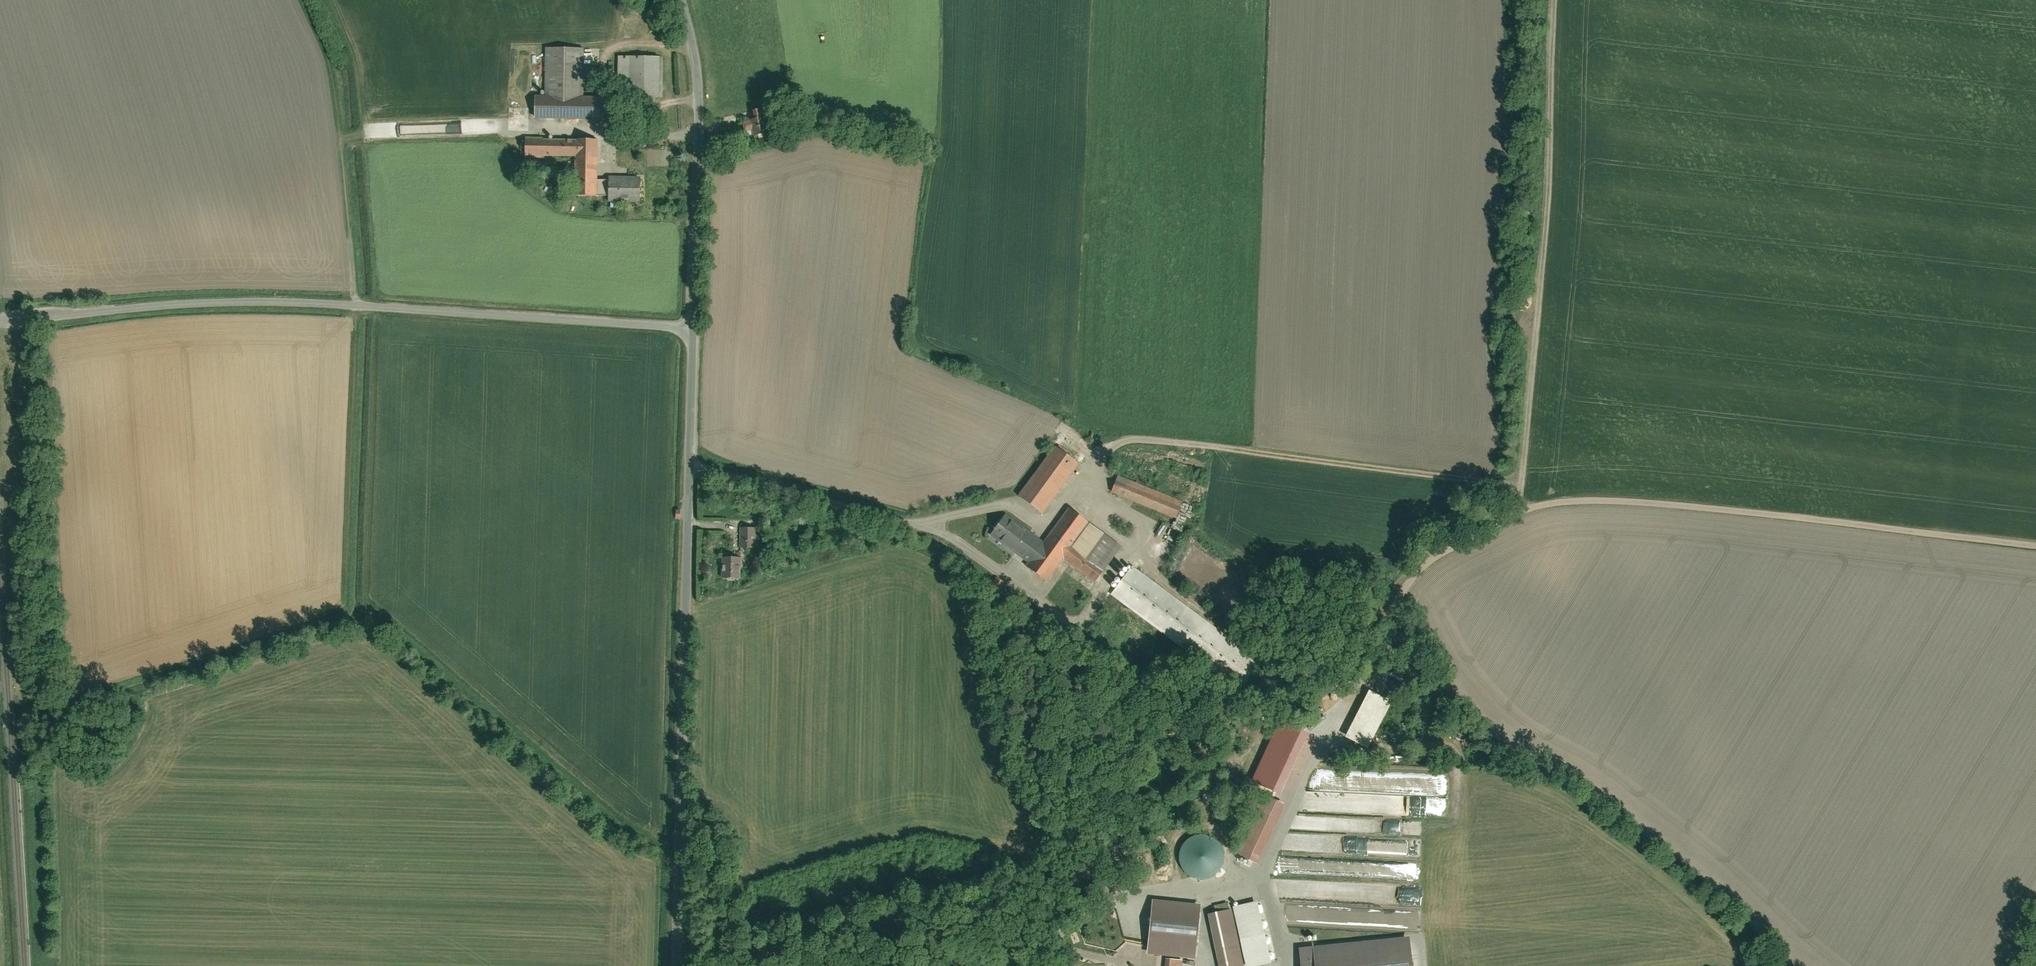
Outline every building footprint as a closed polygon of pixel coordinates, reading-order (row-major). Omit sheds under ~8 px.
[(582,51),(546,51),(546,98),(535,98),(535,116),(602,117),(602,99),(582,99),(582,51)] [(661,59),(619,58),(618,97),(660,98),(661,59)] [(770,137),(765,112),(748,115),(750,123),(743,124),(745,133),(750,132),(752,141),(770,137)] [(596,141),(524,140),(524,157),(577,158),(576,197),(595,197),(595,184),(596,141)] [(607,184),(595,184),(595,197),(606,198),(607,202),(639,203),(638,179),(607,179),(607,184)] [(1048,514),(1086,459),(1060,441),(1022,497),(1048,514)] [(1118,475),(1113,490),(1157,506),(1162,491),(1118,475)] [(1074,503),(1049,539),(1008,512),(993,534),(1031,560),(1028,565),(1051,581),(1066,559),(1101,582),(1127,543),(1093,520),(1095,517),(1074,503)] [(756,528),(741,528),(742,549),(756,548),(756,528)] [(741,558),(724,558),(723,579),(741,579),(741,558)] [(1264,660),(1137,563),(1115,592),(1242,688),(1264,660)] [(1392,699),(1369,687),(1344,734),(1368,746),(1392,699)] [(1284,801),(1263,791),(1240,840),(1261,850),(1284,801)] [(1385,806),(1384,811),(1390,812),(1392,797),(1380,795),(1378,805),(1385,806)] [(1379,828),(1386,827),(1385,820),(1366,822),(1367,830),(1379,830),(1379,828)] [(1180,867),(1211,883),(1229,849),(1198,833),(1180,867)] [(1352,900),(1352,882),(1342,882),(1342,899),(1352,900)] [(1200,902),(1152,897),(1146,952),(1194,957),(1200,902)] [(1232,905),(1246,965),(1248,965),(1271,961),(1257,899),(1232,905)] [(1244,965),(1231,907),(1208,912),(1219,965),(1243,965),(1244,965)] [(1297,944),(1299,965),(1412,965),(1409,934),(1297,944)] [(1183,958),(1166,958),(1166,965),(1183,965),(1183,958)]
